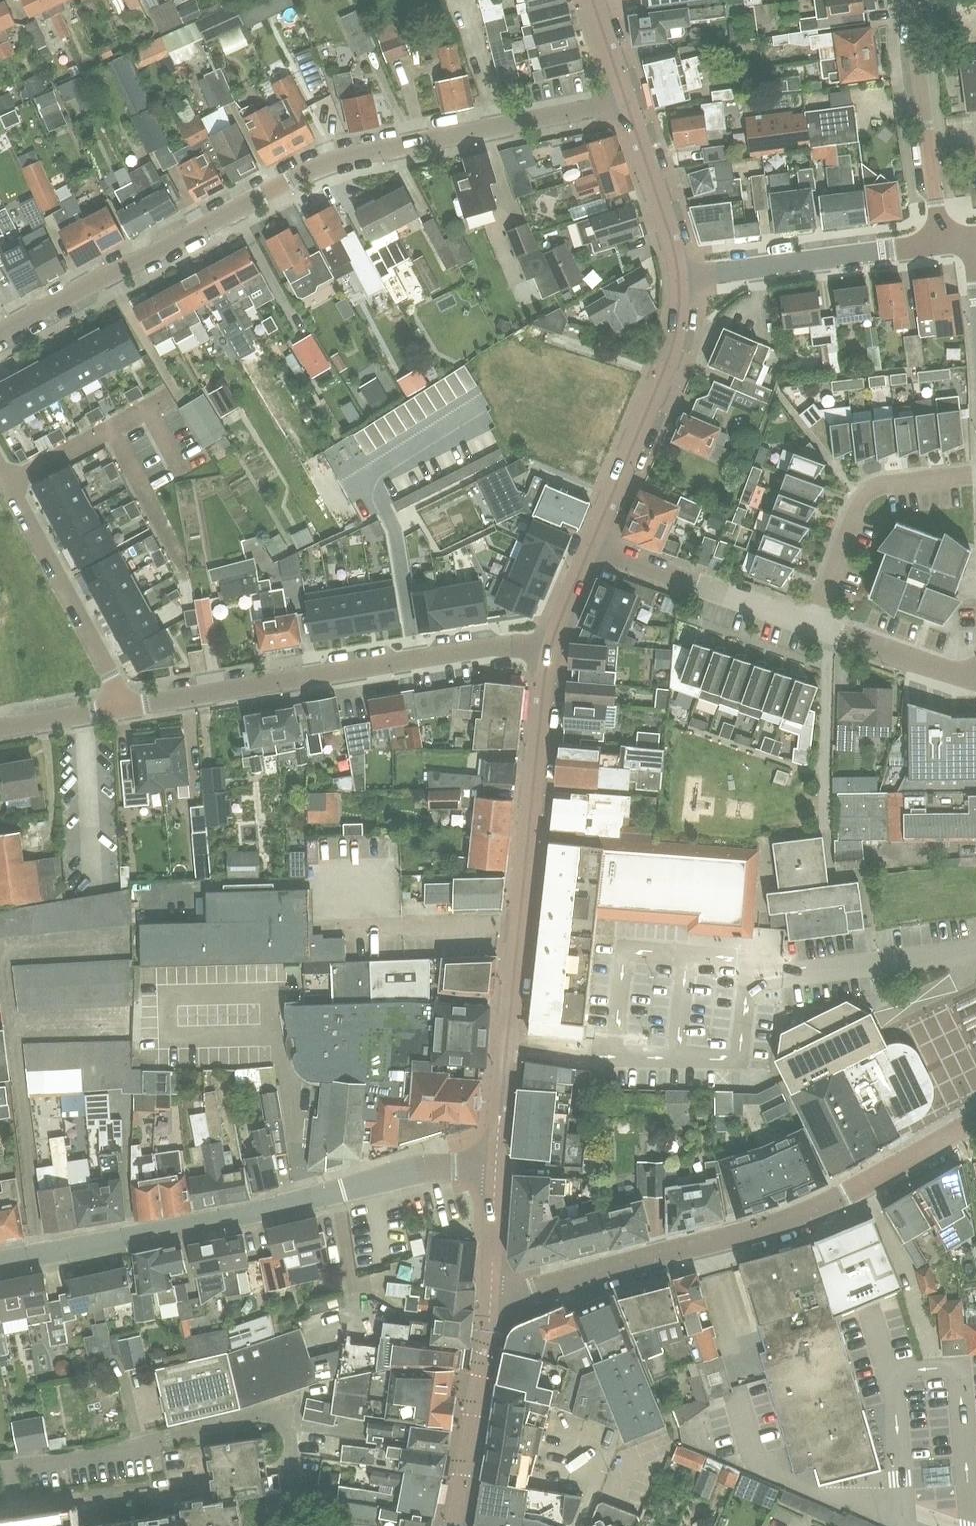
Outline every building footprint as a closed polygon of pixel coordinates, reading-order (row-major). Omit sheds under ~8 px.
[(50,0),(23,0),(31,17),(42,11),(46,19),(52,17),(57,15),(50,0)] [(57,15),(52,17),(57,27),(66,23),(60,11),(66,9),(63,2),(67,0),(50,0),(57,15)] [(100,8),(108,4),(107,0),(96,0),(100,8)] [(160,33),(182,23),(172,0),(171,0),(149,10),(160,33)] [(497,19),(492,0),(480,0),(485,22),(497,19)] [(567,0),(526,0),(527,2),(517,5),(519,14),(529,12),(529,11),(568,1),(567,0)] [(703,7),(725,4),(725,0),(643,0),(645,13),(703,5),(703,7)] [(818,15),(818,16),(800,18),(802,31),(845,25),(844,12),(869,9),(873,8),(875,5),(876,2),(876,0),(816,0),(818,15)] [(7,1),(0,4),(0,44),(7,58),(15,54),(9,41),(11,40),(6,28),(17,23),(7,1)] [(573,24),(568,1),(529,11),(529,12),(532,24),(523,27),(525,36),(535,34),(573,24)] [(105,19),(114,15),(108,4),(100,8),(105,19)] [(224,9),(233,30),(245,25),(236,4),(224,9)] [(684,32),(683,20),(727,14),(725,4),(703,7),(703,5),(645,13),(630,15),(634,44),(650,42),(667,39),(681,37),(684,32)] [(206,42),(233,30),(224,9),(197,21),(204,38),(206,42)] [(375,48),(359,10),(341,17),(357,56),(375,48)] [(503,42),(497,19),(485,22),(488,35),(490,45),(503,42)] [(47,45),(36,20),(26,25),(41,57),(48,54),(45,46),(47,45)] [(204,38),(197,21),(165,36),(172,52),(204,38)] [(411,54),(398,21),(376,29),(389,63),(411,54)] [(71,35),(66,23),(57,27),(62,39),(71,35)] [(758,37),(755,23),(744,25),(746,39),(758,37)] [(579,47),(573,24),(535,34),(538,47),(528,49),(530,59),(540,56),(579,47)] [(878,51),(876,37),(872,38),(871,28),(810,37),(812,49),(822,48),(824,59),(840,57),(878,51)] [(804,45),(802,31),(773,36),(774,45),(790,43),(804,45)] [(508,64),(503,42),(490,45),(493,56),(496,67),(508,64)] [(446,81),(437,83),(443,113),(474,106),(468,76),(463,78),(456,45),(439,48),(446,81)] [(114,55),(110,46),(99,51),(103,60),(114,55)] [(584,70),(579,47),(540,56),(543,70),(534,72),(536,82),(584,70)] [(311,49),(296,54),(300,66),(315,60),(311,49)] [(666,74),(698,66),(709,63),(706,54),(681,60),(679,51),(645,60),(650,81),(667,77),(666,74)] [(878,75),(877,65),(880,64),(878,51),(840,57),(824,59),(822,59),(824,75),(824,78),(830,77),(831,82),(878,75)] [(86,58),(80,61),(85,72),(91,70),(86,58)] [(324,84),(315,60),(300,66),(309,89),(324,84)] [(962,63),(969,111),(975,110),(975,61),(962,63)] [(511,76),(508,64),(496,67),(501,90),(509,88),(513,87),(511,76)] [(692,97),(690,90),(703,87),(698,66),(666,74),(667,77),(650,81),(657,106),(692,97)] [(236,101),(222,68),(205,75),(219,108),(236,101)] [(357,98),(352,73),(334,76),(339,102),(346,101),(352,131),(379,126),(373,94),(357,98)] [(291,150),(315,138),(300,110),(307,107),(290,75),(274,84),(289,114),(276,121),(291,150)] [(96,106),(81,76),(59,87),(66,102),(77,96),(85,112),(96,106)] [(45,91),(38,77),(24,83),(31,98),(45,91)] [(770,83),(771,94),(790,91),(788,80),(770,83)] [(821,89),(820,83),(807,85),(807,91),(821,89)] [(734,99),(733,89),(712,92),(714,102),(734,99)] [(63,109),(55,90),(36,98),(44,117),(63,109)] [(10,94),(0,98),(0,110),(0,111),(15,105),(10,94)] [(291,150),(276,121),(269,106),(256,112),(252,103),(243,108),(255,133),(254,134),(268,162),(291,150)] [(855,104),(806,110),(811,146),(859,140),(855,104)] [(259,167),(238,127),(236,124),(234,125),(224,107),(203,118),(203,119),(211,135),(210,135),(222,158),(234,180),(259,167)] [(152,108),(132,117),(150,153),(154,151),(168,144),(169,143),(152,108)] [(747,118),(752,154),(811,146),(806,110),(747,118)] [(22,123),(16,111),(2,118),(7,130),(22,123)] [(673,115),(677,146),(708,141),(707,131),(727,128),(725,111),(705,114),(704,111),(673,115)] [(225,186),(213,163),(222,158),(210,135),(211,135),(203,119),(203,118),(201,114),(182,124),(192,143),(175,152),(183,165),(180,166),(198,200),(225,186)] [(19,126),(9,129),(14,138),(23,134),(19,126)] [(626,163),(618,135),(565,151),(569,164),(579,161),(581,169),(594,165),(596,173),(626,163)] [(516,198),(535,193),(527,168),(538,164),(531,145),(513,148),(500,151),(516,198)] [(496,209),(488,184),(497,181),(488,152),(465,159),(469,172),(452,177),(459,198),(455,199),(453,202),(457,218),(461,219),(464,218),(465,218),(496,209)] [(868,220),(864,191),(855,192),(850,154),(838,156),(839,166),(846,223),(868,220)] [(40,160),(23,168),(43,212),(60,205),(40,160)] [(155,224),(178,211),(152,162),(130,174),(134,181),(133,181),(141,199),(155,224)] [(718,188),(716,165),(715,165),(714,162),(708,163),(687,166),(695,195),(718,188)] [(634,189),(626,163),(596,173),(577,179),(582,196),(602,190),(604,198),(634,189)] [(761,234),(759,220),(746,221),(741,178),(734,178),(732,163),(716,165),(718,188),(695,195),(688,197),(700,235),(710,240),(734,237),(761,234)] [(846,223),(839,166),(826,167),(829,195),(821,196),(825,226),(846,223)] [(815,225),(812,203),(814,203),(814,198),(817,197),(813,167),(798,170),(801,191),(792,192),(797,230),(813,228),(812,225),(815,225)] [(797,230),(792,192),(783,194),(780,171),(765,173),(767,183),(771,185),(773,195),(772,195),(773,208),(776,208),(779,229),(780,229),(781,232),(797,230)] [(872,184),(867,185),(872,220),(902,216),(898,181),(893,182),(881,173),(872,184)] [(753,210),(766,208),(762,177),(748,178),(753,210)] [(131,236),(155,224),(141,199),(133,181),(116,191),(125,208),(118,212),(131,236)] [(420,214),(404,185),(380,197),(396,227),(420,214)] [(45,282),(66,271),(38,221),(45,217),(34,196),(18,205),(32,232),(21,237),(45,282)] [(396,227),(380,197),(356,210),(373,240),(396,227)] [(103,252),(126,239),(108,206),(85,218),(103,252)] [(308,219),(323,248),(334,269),(352,260),(340,238),(347,234),(332,206),(308,219)] [(642,234),(633,206),(584,220),(578,222),(584,243),(590,241),(594,253),(616,246),(615,242),(642,234)] [(103,252),(85,218),(62,231),(80,264),(103,252)] [(433,218),(423,224),(447,269),(456,265),(458,264),(433,218)] [(538,249),(528,223),(507,231),(527,280),(535,277),(543,298),(561,290),(551,269),(549,270),(541,253),(543,252),(542,248),(538,249)] [(299,237),(295,239),(290,228),(268,240),(284,269),(291,283),(310,273),(315,282),(333,273),(321,251),(310,256),(299,237)] [(21,237),(2,248),(1,246),(0,246),(0,273),(11,267),(25,293),(45,282),(21,237)] [(563,242),(543,252),(541,253),(549,270),(551,269),(561,290),(582,280),(563,242)] [(268,285),(247,247),(229,257),(243,283),(251,279),(258,291),(268,285)] [(367,251),(355,258),(367,280),(379,273),(368,253),(367,251)] [(440,287),(424,256),(414,261),(431,292),(440,287)] [(255,305),(250,295),(243,283),(229,257),(211,266),(234,310),(235,310),(236,311),(246,329),(253,325),(245,310),(255,305)] [(234,310),(211,266),(192,276),(207,302),(215,298),(224,315),(234,310)] [(610,315),(618,330),(658,308),(646,287),(651,286),(642,266),(604,288),(608,296),(591,305),(600,321),(610,315)] [(965,334),(960,296),(945,298),(943,277),(916,281),(921,318),(934,316),(936,332),(948,331),(949,336),(965,334)] [(200,344),(210,339),(201,321),(195,309),(203,304),(189,278),(170,288),(195,334),(200,344)] [(883,316),(894,315),(896,328),(909,326),(903,282),(878,286),(883,316)] [(867,287),(836,291),(839,321),(871,316),(867,287)] [(195,334),(170,288),(152,298),(173,336),(177,343),(195,334)] [(812,322),(816,346),(838,343),(834,315),(821,317),(818,293),(782,298),(786,326),(812,322)] [(173,336),(152,298),(134,308),(155,345),(173,336)] [(568,320),(561,308),(533,322),(533,325),(563,335),(568,320)] [(142,357),(122,319),(101,331),(120,366),(118,367),(120,369),(142,357)] [(266,324),(273,337),(283,332),(276,319),(266,324)] [(507,331),(510,323),(500,319),(497,327),(507,331)] [(100,328),(80,339),(100,377),(118,367),(120,366),(101,331),(100,328)] [(764,364),(770,347),(760,342),(725,328),(710,365),(745,380),(751,382),(752,381),(757,383),(765,364),(764,364)] [(881,370),(876,328),(866,330),(871,371),(881,370)] [(906,359),(923,357),(921,335),(903,336),(906,359)] [(310,336),(296,344),(317,379),(330,371),(310,336)] [(80,339),(60,350),(81,388),(100,377),(80,339)] [(60,350),(41,360),(61,398),(81,388),(60,350)] [(843,351),(833,353),(835,372),(844,371),(843,351)] [(348,368),(338,353),(331,357),(340,373),(348,368)] [(306,375),(293,354),(286,358),(298,380),(306,375)] [(924,364),(923,357),(906,359),(907,366),(924,364)] [(41,360),(21,371),(41,409),(61,398),(41,360)] [(466,366),(465,365),(455,371),(468,391),(478,385),(466,366)] [(408,397),(428,385),(418,369),(398,381),(408,397)] [(950,369),(934,371),(936,381),(952,379),(950,369)] [(2,382),(3,384),(22,419),(23,419),(41,409),(21,371),(2,382)] [(468,391),(455,371),(445,377),(458,398),(468,391)] [(936,381),(934,371),(919,373),(920,383),(936,381)] [(909,384),(907,374),(891,376),(892,386),(909,384)] [(887,386),(886,376),(870,378),(871,388),(887,386)] [(458,398),(445,377),(435,384),(448,404),(458,398)] [(390,400),(377,379),(361,389),(374,409),(390,400)] [(849,380),(850,391),(866,389),(864,379),(849,380)] [(850,391),(849,380),(833,382),(834,392),(850,391)] [(739,390),(716,381),(710,395),(714,406),(729,412),(739,390)] [(757,383),(752,381),(751,382),(746,393),(769,403),(773,390),(757,383)] [(240,406),(227,383),(209,394),(222,417),(240,406)] [(22,419),(3,384),(0,385),(0,426),(4,432),(24,421),(23,419),(22,419)] [(448,404),(435,384),(425,390),(438,410),(448,404)] [(144,395),(138,385),(131,389),(137,400),(144,396),(144,395)] [(130,404),(137,400),(131,389),(124,393),(130,404)] [(237,397),(243,407),(258,400),(251,389),(237,397)] [(438,410),(425,390),(415,396),(427,417),(438,410)] [(227,433),(203,394),(180,408),(204,448),(205,447),(219,438),(224,448),(231,444),(226,434),(227,433)] [(427,417),(415,396),(405,403),(417,423),(427,417)] [(763,416),(768,405),(757,401),(753,412),(763,416)] [(417,423),(405,403),(394,409),(407,429),(417,423)] [(921,450),(918,415),(917,405),(895,408),(896,418),(900,452),(899,452),(900,458),(901,457),(908,458),(908,455),(921,450)] [(106,417),(100,406),(93,410),(98,421),(106,417)] [(407,429),(394,409),(384,415),(397,436),(407,429)] [(91,425),(98,421),(93,410),(85,414),(91,425)] [(965,444),(961,410),(939,413),(943,447),(942,447),(943,453),(944,453),(951,454),(950,450),(965,444)] [(710,455),(726,462),(731,450),(716,443),(722,429),(686,413),(685,416),(681,417),(677,424),(679,428),(674,441),(710,456),(710,455)] [(943,447),(939,413),(918,415),(921,450),(921,455),(923,455),(930,456),(929,452),(942,447),(943,447)] [(397,436),(384,415),(374,422),(387,442),(397,436)] [(857,450),(853,422),(831,425),(825,416),(810,428),(832,456),(835,456),(835,458),(836,458),(845,459),(845,454),(856,450),(857,450)] [(900,452),(896,418),(875,420),(879,455),(878,455),(879,460),(880,460),(887,461),(886,457),(899,452),(900,452)] [(879,455),(875,420),(853,422),(857,450),(856,450),(857,463),(858,462),(865,463),(865,460),(878,455),(879,455)] [(387,442),(374,422),(364,428),(377,448),(387,442)] [(67,438),(61,427),(54,431),(60,442),(67,438)] [(377,448),(364,428),(354,434),(367,455),(377,448)] [(53,445),(60,442),(54,431),(47,435),(53,445)] [(827,464),(825,463),(826,461),(811,443),(797,453),(796,453),(788,474),(814,483),(814,482),(821,473),(825,474),(826,465),(827,464)] [(771,450),(762,446),(756,462),(766,465),(771,450)] [(28,459),(22,448),(15,452),(21,463),(28,459)] [(505,458),(500,449),(489,454),(494,463),(505,458)] [(494,463),(489,454),(479,459),(483,469),(494,463)] [(483,469),(479,459),(468,465),(472,474),(483,469)] [(566,524),(577,529),(590,499),(539,478),(532,495),(521,491),(516,480),(531,473),(524,460),(509,467),(508,465),(480,479),(501,522),(523,511),(525,512),(525,513),(541,519),(564,529),(566,524)] [(103,467),(107,474),(118,469),(114,461),(103,467)] [(472,474),(468,465),(457,470),(462,479),(472,474)] [(33,486),(44,507),(82,487),(71,466),(33,486)] [(764,470),(754,467),(749,482),(758,485),(764,470)] [(107,474),(111,481),(121,476),(118,469),(107,474)] [(462,479),(457,470),(447,476),(451,485),(462,479)] [(824,497),(825,488),(826,487),(814,482),(814,483),(788,474),(780,494),(813,506),(813,505),(820,495),(824,497)] [(451,485),(447,476),(436,481),(440,490),(451,485)] [(440,490),(436,481),(425,486),(430,495),(440,490)] [(430,495),(425,486),(414,492),(419,501),(430,495)] [(55,527),(93,506),(82,487),(44,507),(55,527)] [(756,490),(747,487),(741,502),(751,506),(756,490)] [(694,523),(702,505),(681,497),(677,507),(641,491),(630,518),(631,519),(626,531),(629,538),(641,542),(640,543),(677,556),(682,544),(665,538),(673,521),(675,515),(694,523)] [(419,501),(414,492),(404,497),(408,506),(419,501)] [(817,517),(818,508),(818,507),(813,505),(813,506),(780,494),(773,514),(805,526),(806,525),(812,516),(817,517)] [(408,506),(404,497),(393,503),(398,512),(408,506)] [(128,513),(138,507),(135,500),(124,506),(128,513)] [(103,526),(93,506),(55,527),(66,547),(68,546),(103,526)] [(132,520),(142,514),(138,507),(128,513),(132,520)] [(743,526),(749,511),(739,507),(733,522),(738,524),(743,526)] [(727,516),(716,512),(712,522),(722,527),(727,516)] [(809,537),(810,528),(811,527),(806,525),(805,526),(773,514),(765,534),(798,546),(805,536),(809,537)] [(384,531),(379,520),(370,525),(375,535),(384,531)] [(738,524),(733,522),(728,520),(725,530),(734,533),(738,524)] [(561,558),(571,536),(534,521),(525,542),(526,543),(527,542),(561,556),(560,557),(561,558)] [(945,625),(972,550),(931,535),(898,522),(870,597),(924,617),(945,625)] [(80,567),(117,547),(105,524),(103,526),(68,546),(80,567)] [(315,542),(309,529),(292,537),(298,550),(315,542)] [(802,558),(803,549),(803,547),(798,546),(765,534),(758,554),(790,566),(791,566),(797,556),(802,558)] [(717,540),(705,536),(696,562),(709,567),(717,540)] [(288,548),(282,538),(267,547),(273,557),(288,548)] [(730,544),(721,540),(715,556),(725,559),(730,544)] [(560,557),(561,556),(527,542),(526,543),(518,561),(518,562),(552,576),(560,557)] [(154,561),(164,555),(161,548),(150,554),(154,561)] [(93,593),(131,572),(120,551),(82,572),(93,593)] [(794,578),(795,569),(796,568),(791,566),(790,566),(758,554),(750,575),(782,587),(790,576),(794,578)] [(158,568),(168,562),(164,555),(154,561),(158,568)] [(543,597),(552,576),(518,562),(518,561),(510,557),(501,579),(506,581),(506,580),(540,595),(540,596),(543,597)] [(220,581),(257,571),(255,558),(210,569),(212,582),(220,580),(220,581)] [(444,626),(438,589),(439,589),(435,569),(425,571),(426,580),(413,582),(420,621),(421,631),(445,627),(445,626),(444,626)] [(259,581),(257,571),(220,581),(225,599),(244,594),(245,595),(272,590),(270,579),(259,581)] [(104,612),(141,592),(131,572),(93,593),(104,612)] [(401,624),(393,578),(372,582),(379,628),(401,624)] [(618,589),(597,580),(588,602),(632,620),(640,599),(650,604),(655,591),(622,579),(618,589)] [(531,616),(540,596),(540,595),(506,580),(506,581),(497,601),(507,605),(509,615),(523,612),(531,616)] [(379,628),(372,582),(350,585),(357,631),(379,628)] [(487,619),(481,582),(459,586),(465,622),(487,619)] [(357,631),(350,585),(328,589),(335,635),(357,631)] [(465,622),(459,586),(439,589),(438,589),(444,626),(445,626),(465,622)] [(171,602),(182,596),(178,589),(167,595),(171,602)] [(302,642),(297,614),(288,616),(284,589),(272,591),(282,649),(293,647),(292,644),(302,642)] [(335,635),(328,589),(306,592),(311,623),(313,638),(335,635)] [(282,649),(272,591),(260,593),(265,619),(256,621),(261,649),(271,647),(272,651),(282,649)] [(104,612),(115,632),(152,612),(141,592),(104,612)] [(579,624),(600,633),(595,644),(613,645),(620,646),(632,647),(636,638),(626,634),(632,620),(588,602),(587,605),(579,624)] [(198,617),(196,609),(184,611),(186,619),(198,617)] [(163,631),(162,631),(152,612),(115,632),(125,652),(128,651),(127,651),(163,631)] [(216,640),(212,616),(199,618),(203,642),(216,640)] [(187,627),(199,625),(198,617),(186,619),(187,627)] [(170,653),(176,650),(164,630),(162,631),(163,631),(127,651),(128,651),(138,671),(148,665),(150,669),(176,665),(170,653)] [(699,698),(716,650),(704,645),(704,640),(696,639),(691,653),(686,651),(687,648),(675,644),(671,688),(699,698)] [(610,671),(613,645),(595,644),(574,642),(571,669),(575,669),(574,681),(573,681),(621,686),(622,672),(610,671)] [(720,703),(723,696),(736,657),(724,653),(724,647),(717,646),(716,650),(699,698),(720,705),(721,703),(720,703)] [(671,668),(673,651),(658,650),(656,667),(671,668)] [(741,710),(743,703),(757,664),(756,664),(744,660),(745,654),(737,653),(736,657),(723,696),(720,703),(721,703),(741,710)] [(761,718),(764,710),(777,672),(777,671),(765,667),(765,661),(758,661),(756,664),(757,664),(743,703),(741,710),(761,718)] [(784,717),(797,679),(785,674),(785,669),(778,668),(777,671),(777,672),(764,710),(783,717),(784,717)] [(810,710),(818,686),(806,682),(805,676),(798,675),(797,679),(784,717),(783,717),(780,726),(801,733),(799,748),(811,749),(815,711),(810,710)] [(619,707),(621,686),(573,681),(574,681),(570,680),(568,702),(608,705),(608,706),(617,707),(619,707)] [(477,717),(474,748),(518,747),(525,685),(514,684),(487,681),(487,682),(462,686),(459,708),(483,711),(482,718),(477,717)] [(415,693),(419,719),(453,714),(456,687),(415,693)] [(838,720),(837,751),(852,751),(853,734),(864,734),(864,732),(891,733),(891,726),(892,726),(893,688),(865,687),(864,693),(839,692),(838,720)] [(391,739),(393,750),(409,750),(422,747),(419,726),(408,728),(407,723),(408,723),(403,695),(371,700),(376,728),(396,725),(398,738),(391,739)] [(306,733),(310,754),(324,752),(320,731),(342,727),(337,697),(305,703),(310,732),(306,733)] [(615,729),(617,707),(608,706),(608,705),(568,702),(568,705),(565,705),(563,719),(567,719),(566,728),(583,730),(582,739),(605,742),(606,728),(615,729)] [(909,703),(909,704),(910,773),(910,778),(903,792),(904,792),(975,791),(975,716),(957,716),(951,716),(952,715),(909,703)] [(296,725),(294,709),(283,711),(283,708),(270,710),(275,742),(274,743),(276,755),(295,751),(297,765),(307,764),(300,724),(296,725)] [(275,742),(270,710),(256,712),(257,716),(246,718),(249,733),(245,734),(248,747),(241,748),(245,766),(250,766),(251,773),(261,771),(258,756),(262,755),(262,757),(276,755),(274,743),(275,742)] [(708,723),(692,717),(689,725),(706,731),(708,723)] [(371,750),(371,722),(346,726),(356,790),(366,790),(366,750),(371,750)] [(736,726),(725,722),(720,736),(731,739),(736,726)] [(185,737),(180,738),(179,733),(164,735),(165,739),(158,740),(158,744),(162,785),(164,785),(178,784),(180,798),(190,797),(185,737)] [(659,749),(660,734),(638,733),(637,747),(659,749)] [(753,739),(737,733),(734,741),(750,746),(753,739)] [(772,754),(776,740),(766,736),(761,750),(772,754)] [(123,780),(125,807),(150,805),(149,791),(165,789),(164,785),(162,785),(158,744),(154,744),(153,740),(138,741),(138,746),(133,746),(136,779),(123,780)] [(776,740),(772,754),(779,756),(782,745),(781,742),(776,740)] [(664,749),(659,749),(637,747),(622,746),(621,754),(601,753),(602,747),(561,744),(559,763),(620,768),(631,769),(638,769),(662,771),(664,749)] [(488,757),(489,777),(466,775),(429,771),(429,790),(461,790),(465,790),(485,790),(485,786),(514,788),(517,757),(488,757)] [(31,810),(45,808),(42,790),(37,791),(32,761),(0,766),(0,781),(3,798),(29,794),(31,810)] [(629,788),(631,769),(620,768),(559,763),(557,783),(629,788)] [(661,790),(662,771),(638,769),(636,788),(661,790)] [(215,787),(226,786),(224,770),(213,770),(215,787)] [(789,773),(779,770),(775,781),(786,785),(790,774),(789,773)] [(832,775),(832,790),(850,790),(850,782),(850,775),(832,775)] [(871,794),(871,781),(850,782),(850,790),(850,794),(833,795),(834,851),(837,870),(864,867),(861,842),(888,841),(888,842),(975,839),(975,791),(871,794)] [(509,835),(513,800),(477,797),(460,797),(461,790),(429,790),(429,808),(461,808),(461,807),(475,807),(473,831),(509,835)] [(229,824),(226,791),(204,793),(205,806),(207,826),(229,824)] [(326,810),(326,792),(309,792),(309,810),(326,810)] [(600,796),(590,795),(556,792),(552,833),(621,838),(621,840),(654,843),(655,833),(623,831),(628,796),(601,794),(600,796)] [(205,806),(191,807),(194,833),(208,832),(207,826),(205,806)] [(506,869),(509,835),(473,831),(470,858),(454,857),(452,870),(469,871),(470,865),(506,869)] [(208,832),(194,833),(198,879),(212,879),(208,832)] [(17,861),(13,833),(0,835),(0,909),(6,909),(17,907),(28,905),(39,904),(50,902),(61,901),(63,900),(62,857),(17,861)] [(787,911),(790,939),(849,932),(849,930),(865,928),(859,881),(830,884),(824,836),(774,843),(780,891),(769,892),(771,913),(787,911)] [(752,928),(758,851),(756,850),(665,843),(654,843),(621,840),(620,841),(604,839),(603,847),(597,916),(615,917),(690,923),(752,928)] [(597,916),(603,847),(551,842),(530,1033),(584,1039),(585,1025),(595,934),(597,916)] [(239,858),(230,858),(230,876),(260,876),(260,864),(239,864),(239,858)] [(502,911),(504,892),(506,873),(455,874),(455,883),(426,884),(425,905),(454,903),(453,912),(502,911)] [(133,890),(116,893),(120,925),(132,923),(133,890)] [(305,964),(332,963),(332,962),(346,962),(345,938),(310,940),(308,891),(306,891),(205,895),(206,925),(140,928),(141,971),(305,964)] [(120,925),(116,893),(105,894),(108,926),(120,925)] [(108,926),(105,894),(94,896),(97,927),(108,926)] [(97,927),(94,896),(83,897),(86,928),(97,927)] [(86,928),(83,897),(72,899),(75,929),(86,928)] [(75,929),(72,899),(63,900),(61,901),(64,930),(75,929)] [(64,930),(61,901),(50,902),(53,931),(64,930)] [(53,931),(50,902),(39,904),(42,933),(53,931)] [(42,933),(39,904),(28,905),(31,934),(42,933)] [(31,934),(28,905),(17,907),(19,935),(31,934)] [(19,935),(17,907),(6,909),(8,936),(19,935)] [(6,909),(0,909),(0,937),(8,936),(6,909)] [(497,956),(346,963),(346,962),(332,962),(332,963),(332,964),(332,971),(333,1004),(431,1000),(431,985),(441,985),(441,991),(494,995),(497,956)] [(134,961),(122,962),(123,984),(134,984),(134,972),(134,961)] [(111,985),(111,962),(99,963),(100,985),(107,985),(111,985)] [(123,984),(122,962),(111,962),(111,985),(118,984),(123,984)] [(88,986),(88,963),(76,964),(77,986),(85,986),(88,986)] [(100,985),(99,963),(88,963),(88,986),(96,985),(100,985)] [(332,963),(305,964),(305,973),(332,971),(332,964),(332,963)] [(66,987),(65,964),(54,965),(55,987),(63,987),(66,987)] [(77,986),(76,964),(65,964),(66,987),(74,986),(77,986)] [(32,988),(31,965),(14,966),(17,988),(30,988),(32,988)] [(44,987),(43,965),(31,965),(32,988),(40,988),(44,987)] [(55,987),(54,965),(43,965),(44,987),(52,987),(55,987)] [(118,984),(111,985),(107,985),(108,1007),(119,1007),(118,984)] [(133,1006),(134,984),(123,984),(118,984),(119,1007),(133,1006)] [(96,985),(88,986),(85,986),(86,1008),(97,1008),(96,985)] [(107,985),(100,985),(96,985),(97,1008),(108,1007),(107,985)] [(74,986),(66,987),(63,987),(63,1009),(74,1009),(74,986)] [(85,986),(77,986),(74,986),(74,1009),(86,1008),(85,986)] [(52,987),(44,987),(40,988),(41,1010),(52,1009),(52,987)] [(63,987),(55,987),(52,987),(52,1009),(63,1009),(63,987)] [(31,1010),(30,988),(17,988),(20,1011),(31,1010)] [(40,988),(32,988),(30,988),(31,1010),(41,1010),(40,988)] [(485,1065),(486,1057),(491,1007),(431,1001),(431,1000),(333,1004),(288,1006),(288,1016),(290,1025),(292,1031),(292,1032),(293,1032),(294,1034),(295,1034),(296,1034),(298,1034),(301,1048),(300,1049),(298,1050),(297,1051),(296,1052),(296,1054),(296,1056),(296,1058),(297,1061),(298,1064),(299,1066),(300,1067),(302,1070),(303,1071),(306,1073),(309,1075),(312,1077),(315,1078),(319,1078),(323,1078),(319,1116),(314,1115),(310,1168),(326,1169),(327,1155),(362,1158),(364,1140),(373,1141),(373,1142),(397,1144),(397,1141),(401,1141),(401,1143),(451,1128),(452,1118),(478,1120),(480,1080),(474,1080),(475,1071),(472,1070),(472,1063),(485,1065)] [(901,1135),(894,1121),(913,1112),(919,1108),(923,1102),(926,1095),(926,1088),(924,1081),(917,1066),(918,1065),(919,1064),(920,1062),(921,1060),(921,1058),(921,1056),(920,1054),(919,1052),(917,1051),(916,1049),(914,1047),(912,1046),(909,1044),(907,1043),(904,1043),(901,1042),(898,1043),(894,1043),(891,1044),(888,1044),(872,1012),(870,1013),(857,1005),(848,1000),(782,1032),(778,1058),(776,1059),(794,1096),(792,1096),(832,1176),(850,1166),(850,1167),(867,1158),(866,1157),(885,1147),(883,1145),(901,1135)] [(859,1001),(857,1005),(870,1013),(872,1009),(859,1001)] [(10,1080),(4,1029),(0,1030),(0,1081),(10,1080)] [(121,1063),(120,1038),(109,1039),(110,1064),(121,1063)] [(131,1063),(132,1038),(120,1038),(121,1063),(131,1063)] [(98,1064),(97,1039),(86,1040),(87,1065),(98,1064)] [(110,1064),(109,1039),(97,1039),(98,1064),(110,1064)] [(76,1065),(75,1040),(64,1041),(65,1065),(76,1065)] [(87,1065),(86,1040),(75,1040),(76,1065),(87,1065)] [(54,1070),(53,1041),(42,1042),(43,1070),(54,1070)] [(65,1065),(64,1041),(53,1041),(54,1070),(63,1069),(62,1066),(65,1065)] [(43,1070),(42,1042),(25,1042),(28,1071),(43,1070)] [(597,1158),(598,1127),(586,1126),(590,1089),(591,1070),(526,1061),(525,1078),(523,1088),(516,1156),(549,1158),(549,1165),(583,1166),(583,1158),(597,1158)] [(109,1066),(131,1066),(131,1063),(121,1063),(110,1064),(98,1064),(87,1065),(76,1065),(65,1065),(62,1066),(63,1069),(54,1070),(43,1070),(28,1071),(30,1080),(82,1078),(82,1091),(84,1091),(110,1090),(109,1066)] [(276,1090),(272,1066),(236,1070),(235,1099),(244,1099),(244,1088),(252,1087),(253,1094),(260,1093),(264,1119),(280,1117),(276,1090)] [(154,1109),(154,1071),(153,1071),(142,1071),(141,1111),(154,1111),(154,1109)] [(170,1071),(154,1071),(154,1109),(171,1109),(170,1093),(170,1071)] [(177,1072),(170,1071),(170,1093),(179,1094),(177,1072)] [(210,1079),(232,1080),(232,1072),(210,1071),(210,1079)] [(783,1093),(778,1083),(772,1086),(777,1096),(783,1093)] [(0,1086),(0,1110),(11,1109),(7,1085),(0,1086)] [(777,1096),(772,1086),(766,1089),(771,1099),(777,1096)] [(771,1099),(766,1089),(760,1092),(765,1102),(771,1099)] [(690,1091),(667,1090),(667,1125),(689,1125),(690,1091)] [(82,1091),(64,1092),(65,1116),(88,1114),(87,1095),(84,1091),(82,1091)] [(220,1136),(223,1136),(215,1091),(205,1093),(206,1112),(205,1112),(223,1203),(251,1198),(250,1191),(245,1167),(235,1169),(231,1150),(223,1152),(220,1136)] [(733,1091),(715,1091),(714,1117),(733,1118),(733,1091)] [(744,1108),(744,1103),(744,1093),(734,1092),(734,1108),(744,1108)] [(765,1102),(760,1092),(759,1093),(757,1093),(757,1104),(761,1104),(765,1102)] [(665,1094),(611,1093),(611,1115),(665,1116),(665,1094)] [(122,1118),(111,1119),(110,1094),(87,1095),(88,1114),(88,1128),(99,1128),(100,1154),(99,1154),(104,1181),(91,1183),(92,1188),(93,1188),(98,1221),(125,1217),(121,1180),(117,1152),(123,1151),(122,1118)] [(787,1100),(780,1103),(785,1113),(792,1110),(787,1100)] [(785,1113),(780,1103),(774,1106),(779,1116),(785,1113)] [(779,1116),(774,1106),(768,1109),(773,1119),(779,1116)] [(773,1119),(768,1109),(762,1112),(767,1122),(773,1119)] [(223,1203),(205,1112),(191,1115),(196,1146),(202,1145),(207,1173),(189,1177),(195,1208),(223,1203)] [(246,1158),(254,1190),(279,1184),(275,1167),(278,1166),(269,1126),(251,1130),(257,1155),(246,1158)] [(791,1195),(823,1180),(802,1133),(769,1147),(771,1150),(759,1154),(758,1152),(724,1162),(740,1212),(774,1201),(773,1199),(790,1193),(791,1195)] [(40,1190),(46,1229),(77,1225),(70,1185),(72,1185),(64,1136),(50,1138),(58,1187),(40,1190)] [(77,1156),(74,1139),(67,1140),(70,1157),(77,1156)] [(162,1194),(159,1177),(147,1179),(143,1155),(142,1145),(133,1146),(133,1182),(136,1217),(136,1218),(170,1212),(167,1194),(162,1194)] [(185,1172),(183,1173),(180,1150),(155,1153),(159,1177),(162,1194),(167,1194),(170,1212),(191,1208),(185,1172)] [(93,1188),(92,1188),(83,1190),(82,1185),(84,1185),(81,1165),(79,1165),(78,1160),(69,1161),(78,1225),(85,1223),(88,1224),(89,1224),(91,1224),(92,1224),(94,1223),(96,1222),(98,1221),(93,1188)] [(724,1217),(717,1174),(719,1174),(716,1160),(706,1162),(707,1173),(693,1175),(698,1223),(699,1223),(702,1225),(711,1223),(713,1220),(724,1217)] [(649,1162),(649,1187),(649,1195),(666,1195),(666,1182),(666,1175),(666,1169),(667,1162),(649,1162)] [(971,1201),(961,1163),(937,1177),(965,1230),(972,1226),(968,1216),(963,1206),(971,1201)] [(698,1223),(693,1175),(678,1178),(676,1167),(666,1169),(666,1175),(666,1182),(670,1182),(670,1230),(682,1227),(686,1229),(694,1227),(697,1224),(698,1223)] [(566,1194),(566,1178),(515,1175),(514,1191),(534,1192),(534,1201),(538,1201),(538,1203),(547,1200),(548,1193),(566,1194)] [(965,1230),(937,1177),(916,1190),(935,1222),(939,1234),(949,1229),(950,1230),(954,1227),(958,1235),(965,1230)] [(18,1202),(20,1202),(16,1178),(2,1181),(4,1191),(0,1192),(0,1233),(2,1241),(22,1237),(24,1237),(18,1202)] [(935,1222),(916,1190),(883,1209),(902,1242),(903,1242),(918,1267),(927,1261),(912,1236),(929,1226),(935,1222)] [(533,1207),(534,1201),(534,1192),(514,1191),(510,1256),(516,1268),(545,1260),(533,1207)] [(558,1221),(559,1221),(557,1215),(552,1216),(547,1200),(538,1203),(538,1201),(534,1201),(533,1207),(545,1260),(567,1255),(558,1221)] [(612,1246),(603,1210),(592,1213),(589,1200),(577,1203),(589,1251),(611,1246),(612,1246)] [(649,1238),(645,1221),(648,1220),(643,1200),(603,1210),(612,1246),(611,1246),(611,1248),(614,1247),(618,1248),(624,1246),(625,1244),(627,1244),(627,1245),(635,1243),(635,1242),(649,1238)] [(589,1251),(577,1203),(565,1206),(568,1219),(559,1221),(558,1221),(567,1255),(567,1257),(589,1251)] [(812,1240),(812,1239),(741,1261),(742,1267),(766,1349),(760,1351),(769,1382),(795,1472),(815,1466),(819,1479),(820,1484),(881,1468),(845,1343),(838,1318),(833,1302),(829,1299),(828,1295),(841,1291),(849,1309),(905,1284),(874,1213),(817,1237),(818,1238),(812,1240)] [(320,1232),(317,1217),(293,1222),(303,1265),(317,1262),(319,1269),(332,1266),(323,1231),(320,1232)] [(303,1265),(293,1222),(269,1228),(273,1243),(269,1244),(272,1256),(258,1259),(265,1291),(291,1285),(288,1269),(303,1265)] [(436,1231),(430,1230),(424,1285),(427,1285),(426,1297),(437,1299),(437,1301),(436,1305),(474,1309),(476,1289),(472,1289),(476,1242),(450,1240),(450,1235),(436,1231)] [(243,1233),(216,1239),(226,1289),(227,1295),(240,1293),(236,1267),(249,1265),(243,1233)] [(226,1289),(216,1239),(190,1244),(200,1296),(201,1296),(202,1304),(226,1289)] [(181,1245),(181,1243),(164,1247),(170,1274),(187,1271),(181,1245)] [(170,1274),(164,1247),(132,1254),(138,1292),(133,1293),(136,1321),(151,1319),(149,1308),(153,1307),(150,1291),(157,1290),(160,1305),(177,1301),(178,1301),(175,1285),(172,1286),(170,1274)] [(126,1268),(97,1274),(107,1321),(108,1321),(118,1319),(115,1303),(133,1299),(126,1268)] [(918,1271),(917,1271),(923,1292),(923,1294),(924,1293),(935,1290),(932,1276),(929,1277),(927,1270),(927,1268),(926,1269),(918,1271)] [(43,1273),(20,1278),(27,1315),(28,1325),(47,1321),(52,1345),(69,1342),(64,1320),(61,1304),(50,1307),(43,1273)] [(690,1332),(686,1332),(695,1360),(699,1372),(707,1400),(708,1400),(708,1401),(735,1392),(723,1355),(719,1356),(713,1337),(717,1336),(714,1325),(702,1329),(697,1309),(708,1306),(700,1280),(697,1273),(685,1277),(685,1276),(676,1278),(682,1298),(680,1299),(690,1332)] [(108,1321),(107,1321),(97,1274),(68,1280),(70,1292),(60,1294),(62,1304),(61,1304),(64,1320),(76,1317),(75,1311),(94,1308),(97,1322),(91,1324),(94,1334),(83,1337),(89,1360),(115,1355),(111,1337),(108,1321)] [(20,1278),(18,1278),(0,1281),(0,1306),(3,1320),(27,1315),(20,1278)] [(671,1279),(619,1292),(638,1341),(640,1348),(654,1382),(675,1373),(673,1369),(695,1360),(686,1332),(684,1333),(671,1279)] [(387,1295),(407,1297),(408,1296),(411,1296),(412,1284),(388,1282),(387,1295)] [(178,1301),(188,1299),(185,1283),(175,1285),(178,1301)] [(615,1293),(573,1311),(599,1374),(600,1374),(619,1426),(622,1428),(627,1440),(666,1424),(615,1293)] [(945,1295),(931,1296),(932,1310),(939,1310),(941,1324),(942,1337),(941,1337),(964,1336),(960,1300),(959,1300),(959,1301),(946,1302),(945,1295)] [(201,1296),(200,1296),(188,1299),(178,1301),(177,1301),(181,1320),(205,1315),(202,1304),(201,1296)] [(475,1310),(474,1309),(436,1305),(437,1301),(420,1299),(420,1297),(411,1296),(408,1296),(407,1297),(406,1309),(419,1311),(420,1308),(436,1310),(435,1322),(410,1319),(408,1338),(462,1345),(470,1347),(475,1310)] [(599,1374),(573,1311),(569,1313),(565,1304),(518,1324),(509,1333),(504,1349),(558,1362),(584,1374),(574,1413),(590,1418),(590,1417),(619,1427),(619,1426),(600,1374),(599,1374)] [(233,1351),(275,1337),(271,1314),(228,1328),(233,1351)] [(941,1337),(941,1338),(942,1338),(943,1355),(971,1353),(975,1353),(975,1324),(967,1324),(968,1335),(964,1336),(941,1337)] [(0,1326),(0,1356),(6,1354),(10,1354),(5,1325),(0,1326)] [(233,1351),(228,1328),(184,1337),(188,1357),(229,1352),(233,1351)] [(275,1337),(233,1351),(229,1352),(241,1408),(302,1387),(319,1381),(300,1328),(275,1337)] [(123,1353),(120,1339),(119,1335),(111,1337),(115,1355),(122,1353),(123,1353)] [(140,1335),(120,1339),(123,1353),(122,1353),(125,1370),(147,1365),(140,1335)] [(459,1368),(462,1345),(408,1338),(382,1335),(381,1346),(369,1344),(365,1371),(388,1367),(415,1367),(438,1367),(452,1368),(459,1368)] [(558,1362),(504,1349),(501,1362),(498,1382),(529,1385),(528,1397),(551,1403),(551,1405),(556,1406),(574,1413),(584,1374),(558,1362)] [(241,1408),(229,1352),(155,1369),(169,1425),(241,1408)] [(0,1356),(0,1365),(0,1366),(8,1364),(6,1354),(0,1356)] [(345,1376),(336,1378),(333,1403),(308,1398),(306,1407),(337,1414),(364,1420),(365,1414),(451,1426),(455,1396),(449,1395),(452,1369),(438,1368),(415,1368),(388,1368),(360,1373),(345,1376)] [(707,1400),(699,1372),(688,1375),(697,1404),(707,1400)] [(546,1428),(551,1405),(551,1403),(528,1397),(529,1385),(498,1382),(489,1438),(482,1479),(529,1488),(537,1456),(539,1457),(545,1427),(546,1428)] [(335,1425),(337,1414),(306,1407),(304,1419),(335,1425)] [(50,1444),(45,1417),(13,1423),(18,1450),(50,1444)] [(370,1422),(369,1433),(368,1441),(378,1443),(390,1445),(446,1452),(451,1430),(398,1424),(397,1431),(393,1430),(394,1423),(374,1420),(370,1422)] [(238,1498),(260,1495),(270,1494),(267,1475),(266,1465),(264,1455),(262,1437),(207,1445),(210,1468),(214,1467),(216,1477),(211,1477),(214,1496),(215,1501),(206,1502),(205,1497),(181,1501),(183,1512),(161,1515),(161,1520),(152,1521),(151,1517),(105,1523),(106,1525),(242,1525),(238,1498)] [(374,1464),(442,1476),(446,1452),(390,1445),(378,1443),(377,1449),(343,1444),(341,1461),(373,1465),(373,1464),(374,1464)] [(707,1457),(679,1444),(673,1459),(701,1472),(707,1457)] [(708,1458),(704,1468),(719,1475),(723,1464),(708,1458)] [(434,1515),(442,1476),(374,1464),(373,1464),(373,1465),(371,1482),(394,1485),(393,1494),(359,1488),(340,1485),(338,1499),(434,1515)] [(708,1501),(719,1475),(704,1468),(693,1494),(708,1501)] [(322,1470),(319,1484),(339,1487),(341,1473),(322,1470)] [(778,1490),(742,1475),(734,1493),(770,1508),(778,1490)] [(529,1488),(482,1479),(474,1525),(569,1525),(570,1523),(572,1522),(574,1520),(575,1518),(583,1497),(529,1488)] [(848,1518),(785,1490),(780,1501),(837,1525),(876,1525),(850,1514),(848,1518)] [(434,1515),(338,1499),(337,1504),(337,1525),(432,1525),(434,1515)] [(602,1505),(597,1507),(589,1525),(638,1525),(639,1523),(637,1518),(602,1505)] [(332,1509),(322,1509),(322,1518),(322,1519),(332,1519),(332,1509)] [(72,1518),(48,1521),(49,1525),(73,1525),(72,1518)]
